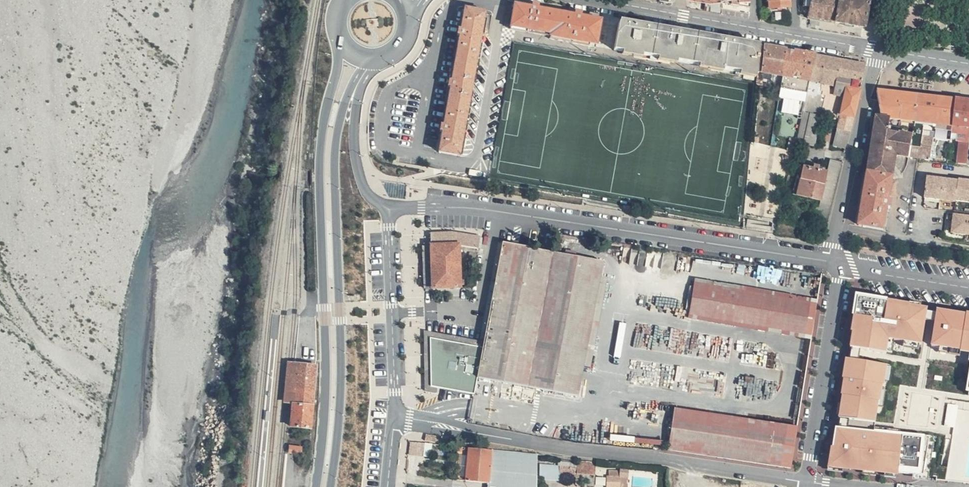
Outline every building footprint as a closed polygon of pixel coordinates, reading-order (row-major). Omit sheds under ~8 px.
[(869,0),(807,0),(807,3),(813,5),(812,14),(866,24),(869,0)] [(565,36),(568,11),(545,6),(545,2),(538,1),(537,4),(521,1),(517,21),(557,31),(557,34),(565,36)] [(461,152),(489,9),(469,5),(465,24),(462,24),(460,31),(464,32),(455,76),(452,76),(450,84),(453,84),(446,121),(443,120),(442,128),(445,129),(441,148),(461,152)] [(581,13),(568,11),(565,36),(601,43),(606,19),(588,14),(588,11),(582,9),(581,13)] [(763,47),(623,21),(619,46),(760,73),(763,47)] [(763,44),(763,47),(760,73),(760,77),(766,77),(768,70),(787,74),(792,49),(763,44)] [(811,93),(819,55),(792,49),(787,74),(784,94),(788,95),(788,97),(809,101),(811,93)] [(819,55),(811,93),(842,102),(840,112),(843,113),(841,119),(839,128),(840,128),(852,131),(867,63),(819,55)] [(885,102),(887,88),(878,87),(881,101),(885,102)] [(885,102),(881,101),(880,116),(883,116),(916,120),(919,92),(887,88),(885,102)] [(919,92),(916,120),(912,156),(915,156),(916,152),(928,154),(927,157),(932,158),(935,135),(937,120),(940,94),(919,92)] [(800,139),(799,142),(817,146),(824,109),(833,111),(840,112),(842,102),(811,93),(809,101),(800,139)] [(948,95),(940,94),(937,120),(946,122),(948,95)] [(937,120),(935,135),(952,137),(956,96),(948,95),(946,122),(937,120)] [(956,96),(952,137),(950,160),(968,162),(968,98),(956,96)] [(840,112),(833,111),(832,117),(841,119),(843,113),(840,112)] [(912,156),(916,120),(883,116),(880,116),(870,172),(894,175),(897,154),(912,156)] [(839,145),(849,147),(852,131),(840,128),(837,142),(840,143),(839,145)] [(791,150),(797,152),(799,142),(800,139),(794,138),(791,150)] [(820,219),(833,222),(845,164),(833,161),(831,171),(807,165),(800,195),(824,200),(825,200),(828,201),(827,207),(823,206),(820,219)] [(796,194),(800,195),(807,165),(803,164),(796,194)] [(894,175),(870,172),(863,224),(888,227),(891,205),(894,206),(894,199),(891,198),(894,175)] [(942,195),(944,176),(929,174),(926,194),(942,195)] [(958,196),(960,177),(944,176),(942,195),(958,197),(958,196)] [(960,176),(960,177),(958,196),(968,198),(968,177),(960,176)] [(962,212),(956,211),(954,229),(968,231),(968,213),(962,212)] [(431,290),(452,292),(456,292),(456,289),(459,251),(477,253),(477,243),(479,239),(453,236),(431,235),(431,250),(430,250),(431,290)] [(594,266),(496,246),(488,290),(586,309),(594,266)] [(807,329),(811,302),(734,292),(686,285),(683,312),(807,329)] [(586,309),(488,290),(480,333),(578,352),(586,309)] [(853,295),(826,466),(920,477),(921,461),(934,463),(935,455),(964,458),(960,485),(968,486),(968,478),(965,477),(968,451),(968,313),(853,295)] [(578,352),(480,333),(478,344),(476,351),(470,381),(568,398),(578,352)] [(416,335),(417,375),(425,376),(425,343),(446,346),(447,339),(416,335)] [(478,344),(447,339),(446,346),(476,351),(478,344)] [(425,390),(433,392),(467,397),(470,381),(476,351),(446,346),(425,343),(425,390)] [(307,437),(314,372),(294,370),(288,436),(307,437)] [(432,397),(433,392),(425,390),(425,376),(417,375),(418,395),(432,397)] [(662,454),(789,470),(795,426),(667,412),(662,454)] [(436,435),(425,434),(425,442),(436,442),(436,435)] [(301,454),(302,447),(290,446),(289,453),(301,454)] [(427,450),(411,449),(411,462),(426,464),(427,450)] [(464,453),(461,486),(463,486),(532,486),(531,460),(464,453)] [(554,478),(555,468),(535,465),(534,480),(553,482),(554,478)] [(570,477),(571,466),(555,465),(555,468),(554,478),(573,481),(574,477),(570,477)] [(590,467),(571,466),(570,477),(574,477),(589,478),(590,467)] [(574,477),(573,481),(573,486),(587,486),(589,478),(574,477)]
